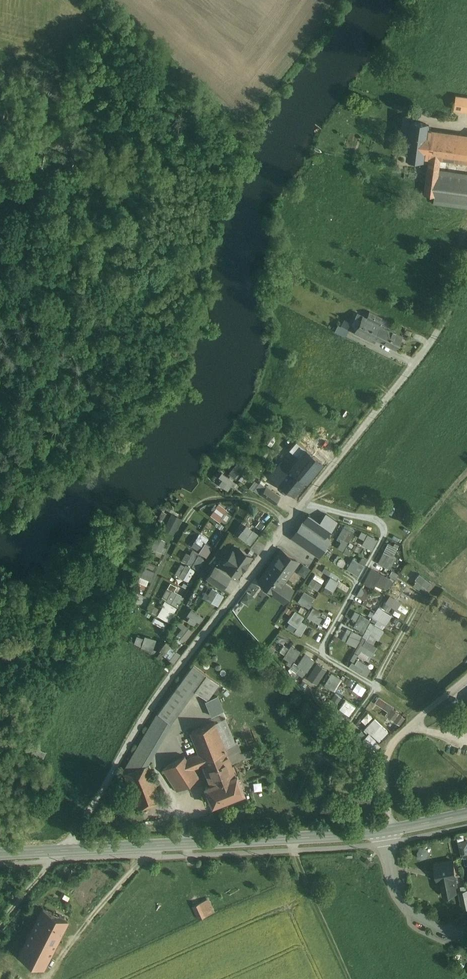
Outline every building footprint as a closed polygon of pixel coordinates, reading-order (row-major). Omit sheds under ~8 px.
[(456,96),(454,108),(466,110),(466,97),(456,96)] [(426,123),(412,121),(407,156),(422,158),(422,156),(429,157),(433,130),(429,129),(430,125),(426,124),(426,123)] [(445,132),(433,130),(429,157),(440,159),(465,163),(466,146),(466,135),(445,132)] [(429,157),(426,181),(424,194),(435,195),(437,182),(438,171),(440,159),(429,157)] [(438,171),(437,182),(435,195),(434,203),(466,207),(466,175),(438,171)] [(383,317),(370,310),(366,316),(380,323),(383,317)] [(366,316),(365,315),(357,330),(371,338),(373,336),(396,348),(403,335),(380,323),(366,316)] [(349,329),(342,325),(339,324),(336,330),(346,335),(349,329)] [(306,447),(279,480),(295,493),(316,468),(322,460),(306,447)] [(248,469),(240,462),(234,469),(242,476),(248,469)] [(242,476),(234,469),(229,474),(237,482),(242,476)] [(224,482),(219,488),(227,493),(235,484),(223,474),(220,478),(224,482)] [(280,495),(266,485),(261,492),(275,502),(280,495)] [(220,505),(212,517),(220,524),(229,512),(220,505)] [(328,515),(323,523),(309,514),(303,522),(330,540),(333,535),(347,544),(355,533),(328,515)] [(172,516),(164,532),(174,536),(182,521),(172,516)] [(257,519),(253,527),(260,531),(264,523),(257,519)] [(330,540),(303,522),(293,536),(308,547),(309,545),(321,553),(330,540)] [(253,530),(251,534),(243,529),(239,536),(252,544),(256,538),(259,534),(253,530)] [(376,540),(367,535),(362,546),(370,551),(376,540)] [(166,543),(156,540),(152,552),(162,555),(166,543)] [(213,548),(198,540),(192,550),(207,559),(213,548)] [(240,548),(227,566),(227,565),(226,566),(237,574),(238,573),(237,573),(243,565),(245,565),(249,560),(247,559),(250,555),(251,556),(251,555),(240,547),(239,547),(240,548)] [(281,548),(259,579),(275,591),(276,591),(283,582),(299,560),(290,554),(281,548)] [(189,553),(183,563),(199,572),(204,561),(189,553)] [(384,553),(378,564),(389,570),(395,559),(384,553)] [(364,566),(352,559),(345,570),(357,577),(364,566)] [(298,571),(305,576),(311,567),(303,562),(298,571)] [(156,572),(158,568),(147,563),(146,567),(156,572)] [(194,572),(181,566),(175,578),(188,584),(194,572)] [(230,576),(215,566),(207,577),(222,587),(230,576)] [(338,576),(325,567),(322,572),(336,581),(338,576)] [(155,574),(143,570),(138,585),(150,589),(155,574)] [(372,571),(364,585),(374,590),(375,587),(384,592),(390,581),(381,576),(382,576),(372,571)] [(314,574),(307,586),(317,592),(324,581),(314,574)] [(417,583),(413,587),(417,592),(422,587),(426,590),(431,584),(419,574),(414,581),(417,583)] [(339,583),(330,578),(325,587),(333,592),(339,583)] [(283,582),(276,591),(275,591),(274,592),(284,599),(292,588),(283,582)] [(398,582),(392,591),(404,598),(410,589),(398,582)] [(178,587),(176,592),(185,595),(187,590),(178,587)] [(362,587),(356,597),(365,601),(370,592),(362,587)] [(218,591),(212,588),(209,595),(205,593),(203,597),(213,602),(218,591)] [(247,591),(241,600),(248,605),(254,596),(247,591)] [(304,591),(297,601),(308,608),(315,598),(304,591)] [(172,592),(166,603),(178,609),(184,598),(172,592)] [(134,601),(142,603),(144,595),(136,593),(134,601)] [(386,604),(384,608),(389,612),(391,608),(396,611),(400,603),(388,596),(384,603),(386,604)] [(166,603),(158,618),(170,624),(178,609),(166,603)] [(312,608),(306,618),(317,624),(323,614),(312,608)] [(392,616),(378,608),(372,619),(386,627),(392,616)] [(203,618),(192,610),(185,620),(196,628),(203,618)] [(303,617),(291,610),(286,619),(298,626),(303,617)] [(370,621),(360,615),(352,630),(362,635),(370,621)] [(327,616),(322,625),(327,627),(332,619),(327,616)] [(167,626),(152,619),(148,629),(162,636),(167,626)] [(193,631),(185,626),(175,640),(184,645),(193,631)] [(383,632),(372,626),(369,631),(381,636),(383,632)] [(351,632),(349,636),(345,633),(341,641),(347,644),(355,648),(361,637),(351,632)] [(378,642),(369,637),(367,642),(376,646),(378,642)] [(144,641),(137,639),(135,646),(141,648),(144,641)] [(152,656),(156,642),(145,639),(144,641),(141,648),(140,652),(152,656)] [(377,648),(364,641),(360,650),(372,656),(377,648)] [(291,646),(283,658),(292,664),(300,652),(291,646)] [(171,648),(165,658),(171,662),(178,652),(171,648)] [(352,652),(344,648),(338,659),(346,663),(352,652)] [(337,655),(329,651),(327,655),(335,659),(337,655)] [(360,652),(357,657),(366,662),(369,657),(360,652)] [(313,661),(304,655),(297,666),(306,672),(313,661)] [(364,665),(354,660),(350,669),(360,674),(364,665)] [(194,664),(158,712),(170,722),(194,690),(206,673),(194,664)] [(327,670),(317,664),(307,679),(317,685),(327,670)] [(299,669),(296,673),(302,678),(305,674),(299,669)] [(206,673),(194,690),(207,699),(219,683),(206,673)] [(341,680),(330,673),(323,685),(333,692),(341,680)] [(366,688),(356,683),(354,687),(363,693),(366,688)] [(207,699),(206,700),(212,716),(222,712),(215,696),(207,699)] [(388,713),(385,716),(399,725),(403,719),(391,711),(393,707),(378,697),(374,704),(388,713)] [(355,707),(345,702),(340,711),(350,716),(355,707)] [(154,751),(170,722),(158,712),(124,772),(124,773),(149,763),(146,756),(154,751)] [(215,722),(224,746),(234,742),(225,718),(215,722)] [(388,733),(374,720),(364,730),(368,734),(361,742),(368,748),(376,740),(379,743),(388,733)] [(211,783),(235,773),(231,764),(224,746),(215,722),(214,721),(191,731),(199,753),(203,763),(211,783)] [(234,742),(224,746),(231,764),(243,759),(236,741),(234,742)] [(184,755),(163,768),(176,789),(177,790),(199,777),(193,768),(203,763),(199,753),(186,758),(184,755)] [(149,763),(124,773),(138,808),(163,798),(149,763)] [(211,783),(205,785),(212,805),(245,793),(237,773),(235,773),(211,783)] [(459,842),(462,856),(466,855),(466,843),(466,840),(459,842)] [(430,856),(427,847),(418,849),(420,858),(430,856)] [(453,860),(436,864),(439,880),(441,879),(444,894),(456,892),(453,877),(456,876),(453,860)] [(458,893),(462,912),(466,911),(466,891),(458,893)] [(210,899),(193,906),(199,921),(213,915),(217,913),(210,899)] [(68,920),(43,908),(36,922),(61,934),(68,920)] [(61,934),(36,922),(20,954),(44,967),(61,934)]
